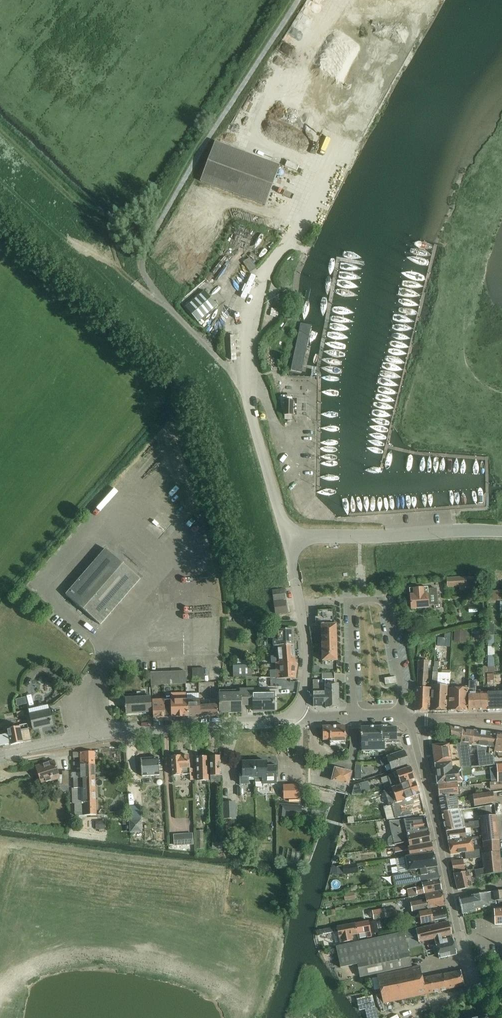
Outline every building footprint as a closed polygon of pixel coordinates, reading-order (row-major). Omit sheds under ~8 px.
[(215,142),(200,181),(265,205),(280,166),(215,142)] [(249,258),(243,263),(249,273),(256,269),(249,258)] [(217,306),(204,291),(185,308),(198,322),(217,306)] [(105,549),(64,595),(99,626),(139,579),(105,549)] [(465,591),(479,590),(479,582),(473,583),(473,577),(446,579),(446,588),(465,587),(465,591)] [(427,588),(409,589),(410,610),(428,608),(428,606),(432,606),(432,607),(436,606),(435,589),(427,589),(427,588)] [(274,602),(286,600),(284,589),(272,591),(274,602)] [(491,590),(492,600),(501,600),(501,590),(491,590)] [(275,603),(276,614),(288,613),(286,601),(275,603)] [(322,662),(337,661),(336,625),(335,625),(335,611),(317,611),(318,626),(321,626),(322,662)] [(273,646),(277,646),(277,649),(282,649),(282,646),(293,645),(292,629),(277,630),(273,630),(273,646)] [(453,631),(453,641),(465,642),(465,632),(453,631)] [(271,664),(276,664),(295,663),(294,645),(293,645),(282,646),(282,649),(277,649),(278,656),(271,657),(271,664)] [(251,678),(251,665),(251,658),(237,659),(237,666),(233,666),(234,678),(251,678)] [(417,661),(417,687),(415,687),(414,712),(429,712),(430,688),(424,688),(424,682),(425,682),(427,679),(428,661),(417,661)] [(432,668),(430,712),(445,712),(447,686),(449,686),(449,670),(442,670),(442,673),(437,673),(437,668),(438,668),(438,662),(433,662),(433,668),(432,668)] [(277,671),(272,671),(270,671),(270,676),(270,678),(277,679),(295,679),(297,665),(295,663),(276,664),(277,671)] [(204,668),(192,669),(192,681),(204,681),(204,668)] [(163,673),(164,685),(186,684),(186,673),(185,673),(185,672),(163,673)] [(151,685),(164,685),(163,673),(150,673),(151,685)] [(326,709),(327,709),(339,708),(338,685),(335,685),(335,674),(322,674),(322,681),(325,680),(325,693),(313,693),(313,707),(326,707),(326,709)] [(468,689),(468,711),(487,711),(486,693),(480,693),(479,691),(475,691),(475,682),(468,682),(468,689)] [(448,689),(448,712),(468,711),(468,689),(467,689),(467,687),(461,687),(461,689),(458,689),(458,684),(451,684),(451,689),(448,689)] [(246,690),(247,705),(252,705),(253,711),(263,711),(263,710),(273,710),(273,711),(274,711),(274,693),(270,689),(246,690)] [(241,705),(247,705),(246,690),(219,691),(219,712),(221,712),(221,711),(231,711),(231,712),(241,712),(241,705)] [(487,711),(501,710),(501,693),(486,693),(487,711)] [(126,714),(151,712),(150,697),(125,698),(125,706),(124,707),(124,709),(125,709),(126,714)] [(153,719),(165,718),(164,700),(164,699),(152,699),(153,719)] [(164,700),(165,718),(187,717),(187,700),(187,699),(183,700),(183,699),(181,699),(181,700),(164,700)] [(187,700),(187,717),(200,717),(199,702),(199,699),(197,699),(197,702),(194,702),(194,700),(187,700)] [(199,702),(200,717),(218,716),(217,705),(215,705),(215,701),(209,701),(209,705),(203,706),(203,702),(199,702)] [(33,730),(53,725),(49,710),(29,714),(33,730)] [(322,727),(323,740),(323,741),(329,740),(329,743),(345,742),(345,726),(322,727)] [(10,744),(10,745),(31,741),(28,730),(20,731),(19,727),(7,730),(8,734),(2,735),(4,746),(10,744)] [(361,751),(379,751),(378,727),(361,728),(361,751)] [(378,727),(379,751),(384,751),(384,742),(396,741),(396,728),(381,728),(381,727),(378,727)] [(450,727),(451,738),(460,740),(460,743),(472,744),(473,732),(462,730),(462,729),(450,727)] [(473,732),(472,744),(472,745),(488,748),(488,750),(488,755),(492,755),(494,755),(494,754),(494,753),(494,752),(493,752),(494,751),(496,734),(473,731),(473,732)] [(494,752),(501,753),(501,735),(496,734),(494,751),(493,752),(494,752)] [(431,746),(433,759),(461,755),(460,745),(458,745),(431,746)] [(475,754),(473,768),(494,766),(493,755),(494,755),(492,755),(488,755),(488,750),(488,748),(472,745),(458,745),(460,745),(461,755),(475,754)] [(391,771),(409,766),(404,751),(386,757),(386,758),(379,761),(381,766),(388,763),(391,771)] [(73,766),(80,766),(94,765),(94,752),(73,753),(73,758),(80,758),(80,762),(73,763),(73,766)] [(433,759),(435,772),(470,768),(473,768),(475,754),(461,755),(433,759)] [(190,781),(195,780),(195,769),(189,769),(188,756),(171,757),(172,776),(189,774),(190,781)] [(197,781),(202,781),(209,781),(208,774),(208,757),(205,757),(204,756),(199,756),(199,757),(196,757),(197,781)] [(210,777),(220,777),(220,757),(210,757),(210,777)] [(159,770),(162,770),(162,766),(159,766),(158,758),(140,759),(142,776),(159,775),(159,770)] [(41,785),(57,779),(58,787),(68,786),(68,781),(68,772),(62,771),(62,776),(59,776),(54,761),(35,767),(41,785)] [(248,778),(254,777),(254,762),(242,762),(242,770),(239,770),(240,784),(248,784),(248,778)] [(254,762),(254,777),(255,777),(255,783),(261,783),(262,784),(276,784),(276,767),(266,767),(266,762),(254,762)] [(80,766),(80,778),(95,777),(94,765),(80,766)] [(410,768),(387,776),(391,788),(414,780),(410,768)] [(435,772),(437,785),(456,783),(456,784),(461,783),(461,781),(465,781),(464,777),(471,776),(470,768),(435,772)] [(332,781),(347,785),(351,773),(335,769),(332,781)] [(80,778),(73,779),(74,804),(75,804),(82,804),(81,791),(95,790),(95,777),(80,778)] [(391,788),(396,803),(419,795),(414,780),(391,788)] [(437,785),(438,797),(438,798),(448,796),(448,798),(456,797),(456,798),(460,797),(459,790),(457,791),(456,784),(456,783),(437,785)] [(298,785),(283,785),(284,799),(288,799),(299,799),(298,785)] [(75,804),(75,805),(84,804),(83,803),(96,803),(95,790),(81,791),(82,804),(75,804)] [(472,796),(473,804),(474,806),(493,803),(492,793),(472,795),(472,796)] [(387,820),(394,819),(425,816),(419,795),(396,803),(391,805),(390,803),(383,806),(387,820)] [(438,798),(441,812),(461,810),(464,810),(464,808),(457,808),(456,798),(456,797),(448,798),(448,796),(438,798)] [(223,802),(223,819),(236,819),(236,802),(223,802)] [(75,816),(84,816),(96,816),(96,803),(83,803),(84,804),(75,805),(75,816)] [(282,804),(281,817),(284,817),(285,811),(289,811),(289,812),(302,813),(303,806),(282,804)] [(445,832),(470,829),(474,828),(473,822),(468,823),(468,824),(464,825),(461,810),(441,812),(445,832)] [(480,817),(482,843),(498,841),(496,816),(480,817)] [(389,822),(392,836),(390,837),(388,839),(428,833),(425,818),(389,822)] [(129,825),(130,834),(142,833),(141,820),(129,820),(129,825)] [(104,821),(95,821),(96,830),(104,830),(104,821)] [(470,829),(445,832),(446,834),(447,841),(466,839),(470,838),(470,834),(470,829)] [(389,846),(395,845),(408,842),(408,845),(409,847),(430,842),(428,833),(388,839),(388,840),(388,841),(388,844),(389,846)] [(192,834),(183,834),(184,845),(193,844),(192,834)] [(447,841),(450,855),(464,853),(465,858),(465,857),(466,860),(480,858),(479,850),(475,850),(472,851),(470,838),(466,839),(447,841)] [(484,869),(483,869),(484,875),(501,873),(498,841),(482,843),(484,854),(482,854),(484,869)] [(408,851),(409,857),(409,858),(433,854),(430,842),(409,847),(408,845),(393,848),(394,853),(408,851)] [(394,887),(439,880),(433,854),(409,858),(409,857),(405,858),(408,873),(392,876),(394,887)] [(453,872),(458,871),(465,871),(463,860),(451,862),(453,872)] [(343,874),(358,873),(357,864),(349,865),(344,866),(342,866),(343,874)] [(480,876),(484,875),(483,869),(474,870),(475,879),(480,878),(480,876)] [(453,872),(457,891),(471,889),(471,884),(473,884),(472,879),(470,879),(468,872),(458,873),(458,871),(453,872)] [(416,895),(441,891),(439,880),(421,883),(422,887),(407,890),(408,894),(410,894),(411,898),(417,897),(416,895)] [(421,911),(445,906),(442,891),(425,895),(426,901),(410,904),(411,912),(421,910),(421,911)] [(497,901),(501,900),(501,891),(493,892),(494,901),(497,901)] [(355,892),(344,893),(345,901),(355,899),(355,892)] [(473,910),(474,910),(489,907),(488,903),(486,893),(471,896),(473,910)] [(458,899),(461,914),(474,912),(474,910),(473,910),(471,896),(458,899)] [(395,907),(384,909),(386,918),(396,916),(395,907)] [(420,924),(448,919),(446,908),(418,913),(420,924)] [(494,916),(495,926),(501,925),(501,910),(494,910),(494,916)] [(355,924),(357,934),(365,933),(366,938),(371,937),(371,934),(379,933),(376,921),(368,923),(368,922),(355,924)] [(414,931),(403,933),(404,939),(417,936),(418,942),(437,938),(438,942),(441,941),(440,937),(451,935),(448,922),(415,930),(415,931),(414,931)] [(323,929),(324,934),(338,932),(340,943),(352,941),(351,936),(357,934),(355,924),(338,928),(338,927),(323,929)] [(340,968),(357,965),(360,978),(410,967),(404,939),(403,933),(335,947),(340,968)] [(436,949),(433,949),(435,956),(437,955),(438,959),(456,955),(452,939),(441,941),(438,942),(435,943),(436,949)] [(445,991),(464,986),(460,971),(422,979),(420,967),(377,976),(383,1004),(445,991)] [(366,1017),(377,1017),(372,996),(356,999),(358,1010),(364,1008),(366,1017)]
